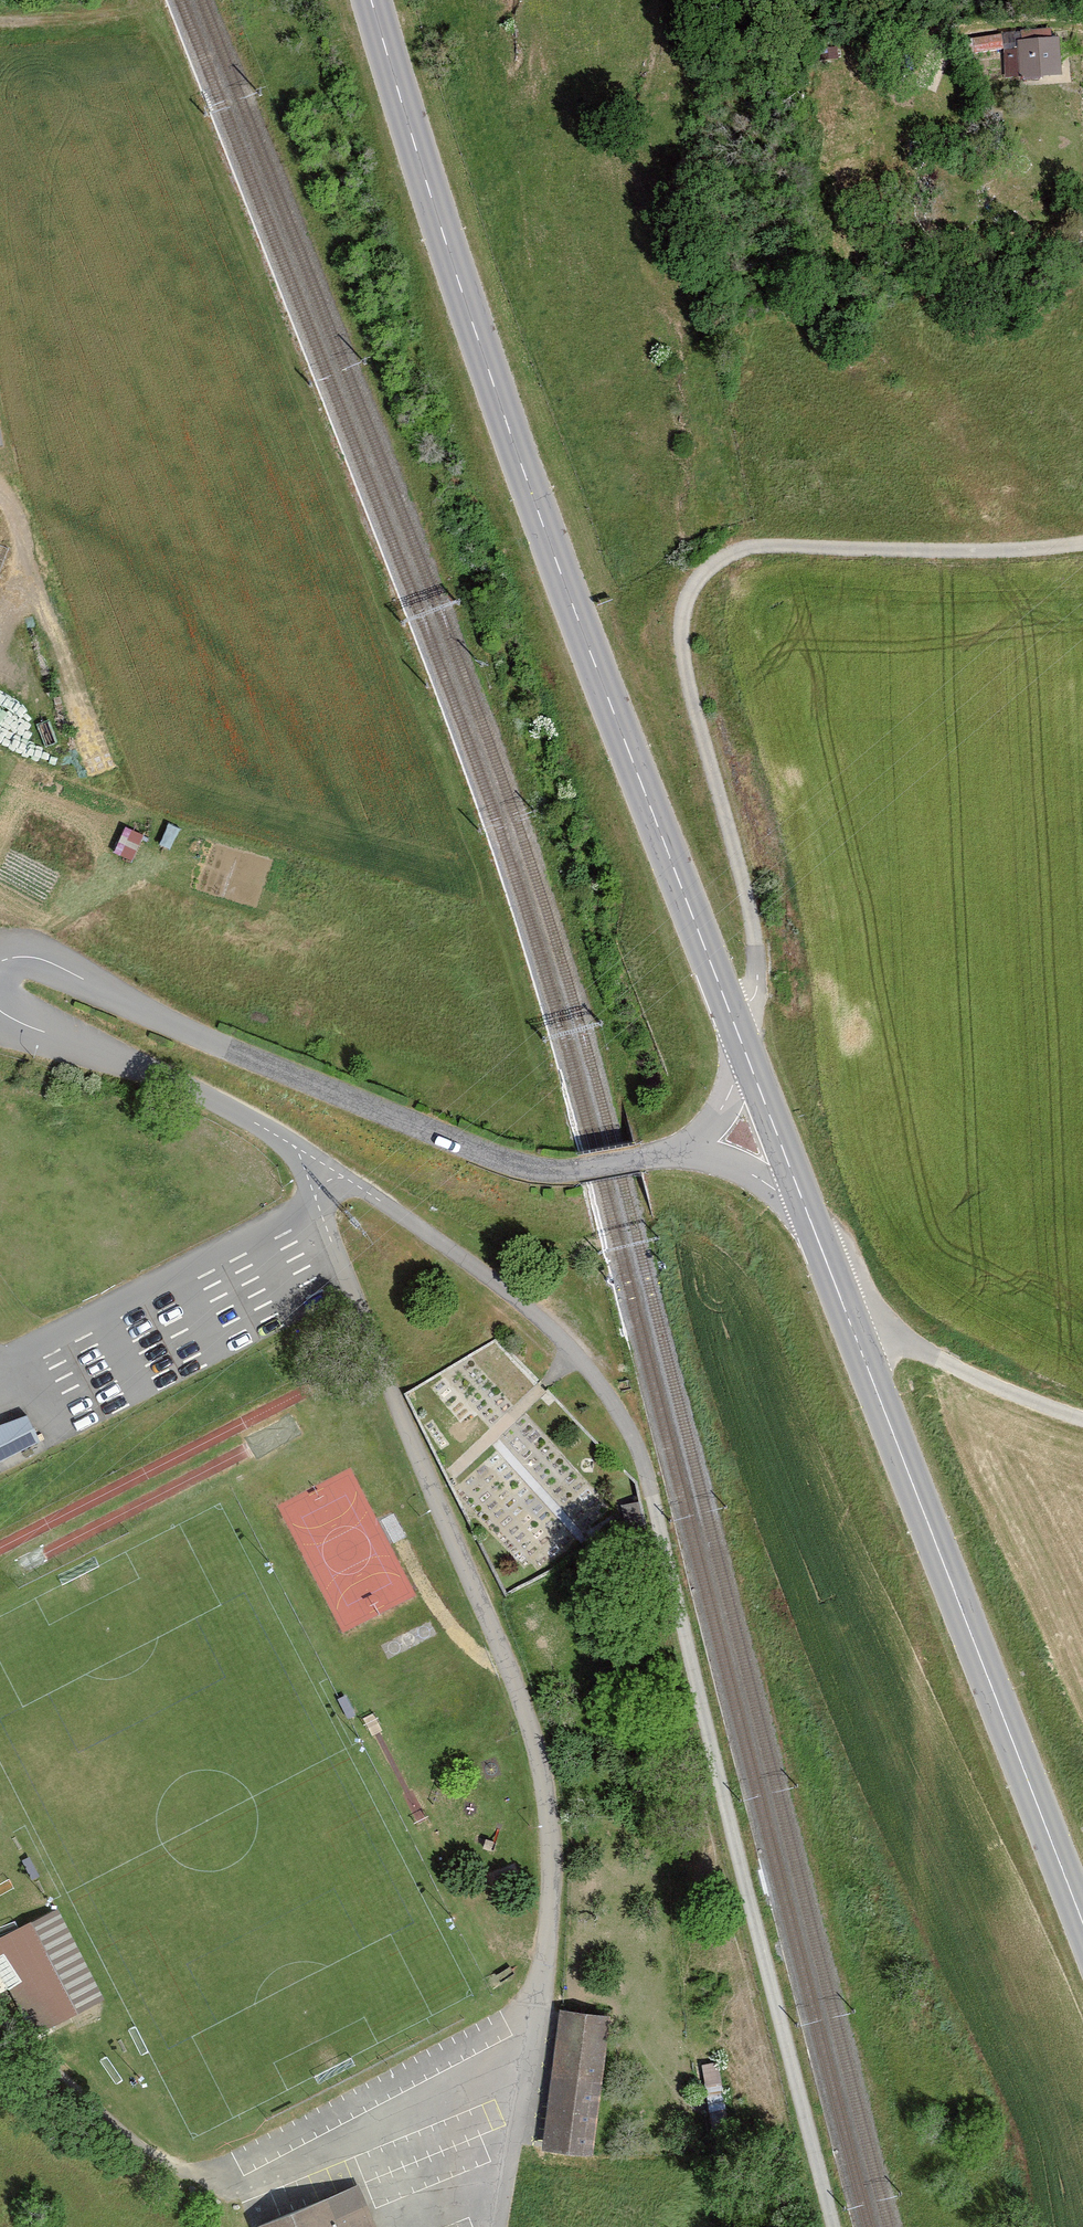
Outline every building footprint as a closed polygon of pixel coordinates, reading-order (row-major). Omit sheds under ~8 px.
[(1006,77),(1060,74),(1059,37),(1004,40),(1006,77)] [(37,1443),(21,1417),(0,1424),(0,1463),(37,1443)] [(25,1919),(0,1930),(0,2011),(18,2050),(73,2026),(25,1919)] [(587,2151),(606,2019),(554,2012),(535,2143),(587,2151)] [(353,2185),(248,2226),(370,2226),(353,2185)]
